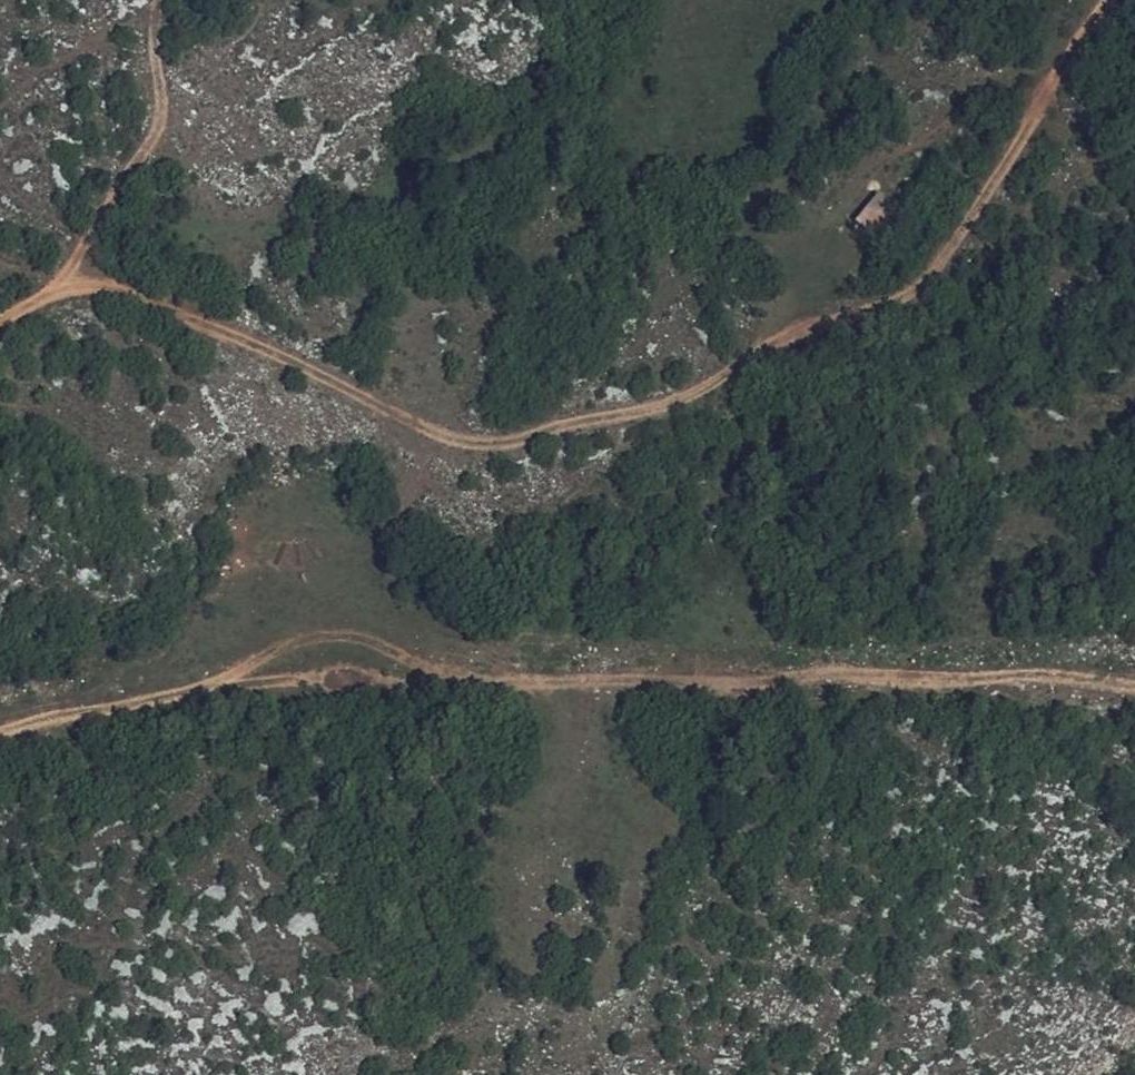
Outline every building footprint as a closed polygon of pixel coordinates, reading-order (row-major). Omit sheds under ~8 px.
[(874,194),(856,221),(874,232),(891,205),(874,194)]
